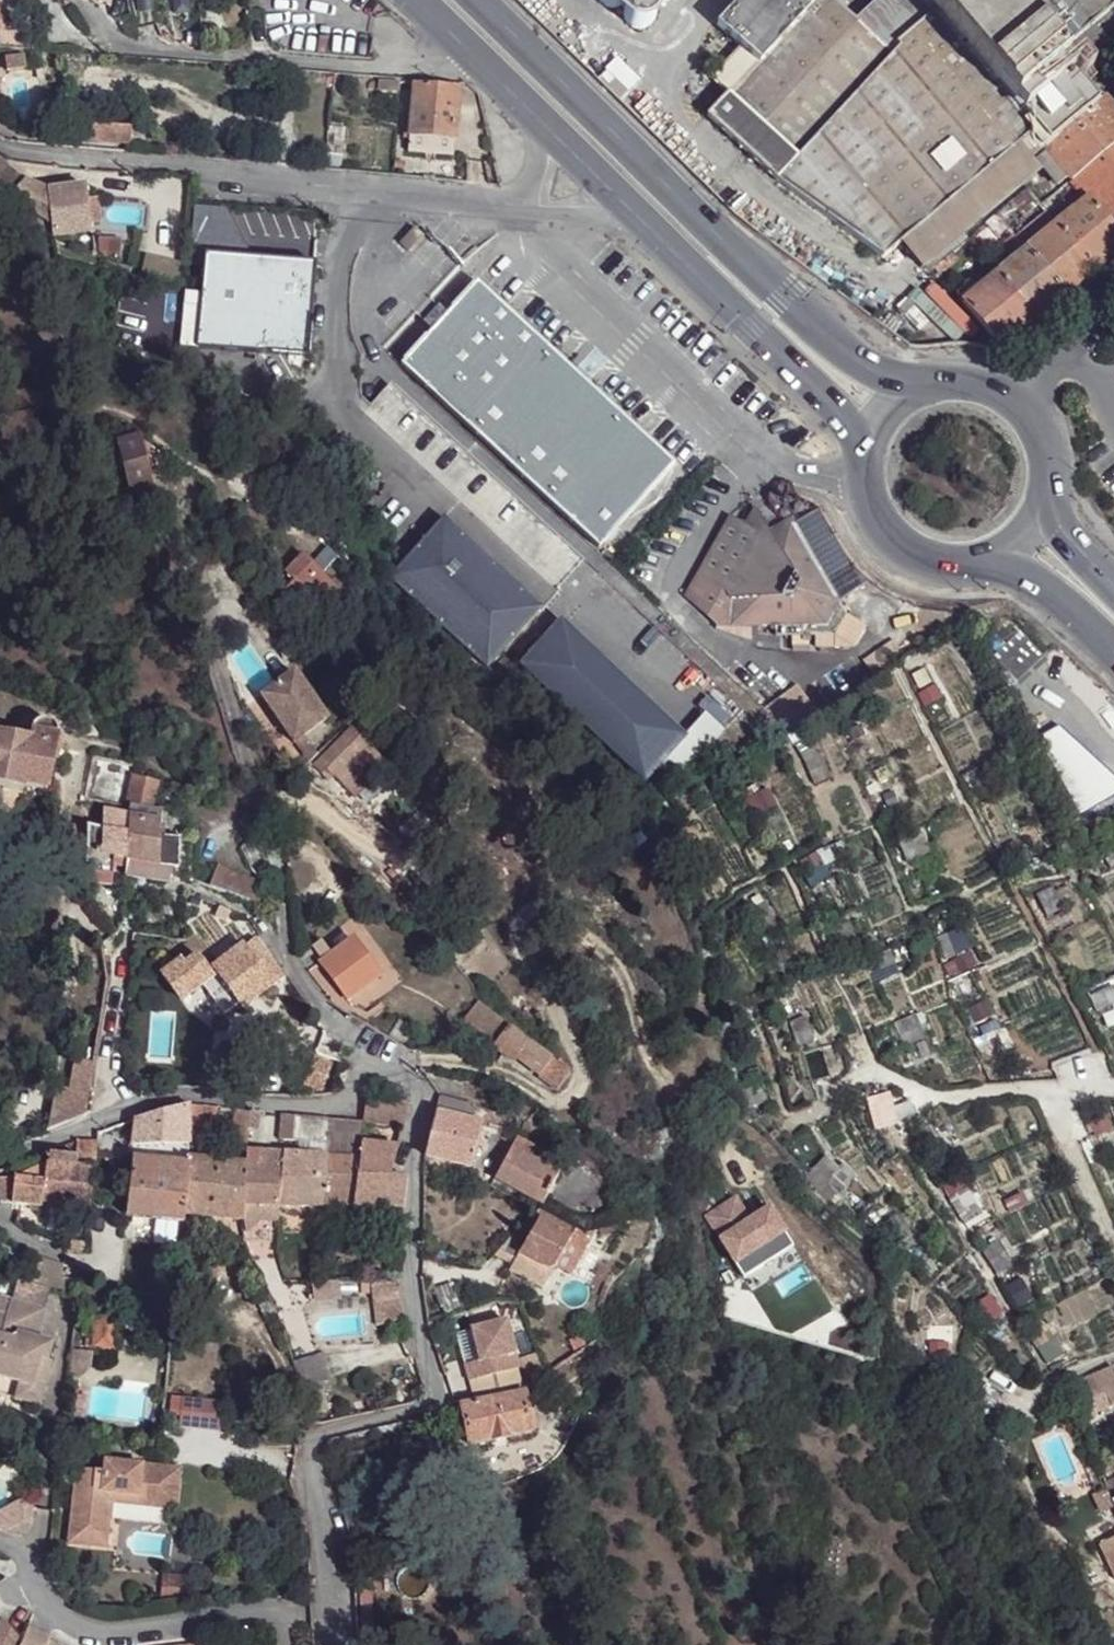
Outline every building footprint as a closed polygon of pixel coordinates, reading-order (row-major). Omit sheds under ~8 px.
[(596,2),(603,8),(611,10),(620,8),(620,9),(619,18),(623,25),(630,31),(639,32),(647,28),(653,22),(655,13),(653,5),(660,5),(668,3),(670,0),(596,0),(596,2)] [(727,96),(707,118),(776,181),(892,60),(890,57),(855,24),(827,0),(818,0),(757,66),(727,96)] [(739,49),(757,66),(818,0),(740,0),(715,27),(739,49)] [(855,24),(890,57),(900,48),(898,45),(930,17),(916,0),(879,0),(855,24)] [(1113,228),(1113,116),(1086,82),(1082,85),(1059,58),(1063,54),(1018,0),(916,0),(930,17),(1034,137),(1071,182),(1088,201),(1090,200),(1113,228)] [(1063,54),(1086,36),(1106,20),(1113,12),(1113,7),(1108,0),(1018,0),(1063,54)] [(892,60),(776,181),(885,261),(907,243),(1015,152),(1034,137),(930,17),(898,45),(900,48),(890,57),(892,60)] [(1086,82),(1107,64),(1113,59),(1113,29),(1110,24),(1106,20),(1086,36),(1063,54),(1059,58),(1082,85),(1086,82)] [(186,49),(201,49),(200,39),(185,38),(186,49)] [(711,79),(727,96),(757,66),(739,49),(711,79)] [(6,76),(25,74),(24,70),(22,59),(5,61),(6,76)] [(451,160),(455,93),(412,90),(407,157),(451,160)] [(91,124),(89,138),(121,143),(122,135),(117,133),(117,126),(91,124)] [(344,132),(328,130),(325,155),(341,156),(344,132)] [(933,276),(937,270),(969,243),(965,236),(1035,177),(1015,152),(907,243),(933,276)] [(56,223),(53,194),(30,185),(0,164),(0,184),(12,192),(11,197),(56,223)] [(56,223),(57,235),(90,231),(85,188),(53,194),(56,223)] [(1113,259),(1113,228),(1090,200),(1088,201),(1059,225),(999,276),(1037,323),(1113,259)] [(423,231),(412,219),(395,236),(406,246),(423,231)] [(304,348),(305,331),(312,258),(202,247),(197,299),(193,338),(304,348)] [(476,272),(397,356),(596,539),(673,459),(476,272)] [(1003,351),(1037,323),(999,276),(965,305),(1003,351)] [(133,488),(137,500),(153,497),(149,483),(152,483),(150,475),(145,458),(139,438),(116,444),(129,489),(133,488)] [(158,454),(145,458),(150,475),(163,471),(158,454)] [(754,506),(747,516),(758,518),(754,506)] [(439,511),(385,567),(481,659),(535,603),(439,511)] [(758,518),(747,516),(742,523),(730,516),(699,570),(686,594),(714,620),(711,623),(748,636),(748,621),(772,621),(772,633),(788,633),(788,648),(809,648),(809,634),(815,634),(816,648),(853,649),(865,628),(843,614),(790,517),(767,530),(765,529),(763,529),(758,518)] [(296,596),(304,588),(323,570),(307,554),(288,573),(298,582),(290,591),(296,596)] [(323,570),(304,588),(322,605),(340,588),(323,570)] [(540,616),(509,649),(637,772),(676,732),(613,671),(556,617),(540,616)] [(645,638),(613,671),(676,732),(695,750),(735,707),(666,641),(645,638)] [(927,674),(922,661),(905,670),(911,683),(927,674)] [(288,744),(319,718),(282,674),(252,700),(288,744)] [(867,730),(860,715),(841,725),(848,740),(867,730)] [(793,731),(780,739),(785,748),(799,739),(795,729),(793,731)] [(1037,741),(1077,818),(1113,800),(1113,786),(1056,730),(1037,741)] [(21,789),(22,785),(46,789),(54,747),(0,737),(0,785),(21,789)] [(343,737),(317,760),(330,775),(340,786),(365,764),(343,737)] [(827,775),(817,750),(800,757),(811,781),(827,775)] [(888,780),(879,758),(867,763),(877,785),(888,780)] [(317,760),(311,765),(324,780),(330,775),(317,760)] [(130,774),(126,805),(153,810),(157,779),(134,774),(130,774)] [(875,788),(872,780),(864,782),(867,791),(875,788)] [(906,799),(898,781),(886,786),(887,788),(869,795),(876,812),(894,804),(906,799)] [(772,811),(762,786),(741,796),(743,802),(748,800),(758,818),(772,811)] [(112,859),(124,860),(126,816),(100,812),(100,827),(85,826),(85,836),(84,874),(84,884),(111,887),(112,859)] [(126,816),(124,860),(174,865),(177,865),(178,838),(159,836),(160,823),(126,816)] [(681,855),(669,836),(658,845),(669,861),(681,855)] [(827,875),(813,849),(797,860),(810,884),(827,875)] [(124,860),(123,875),(168,878),(169,872),(174,871),(174,865),(124,860)] [(211,889),(261,909),(267,904),(266,886),(218,868),(211,889)] [(1073,897),(1062,876),(1024,896),(1043,938),(1053,932),(1043,913),(1073,897)] [(772,923),(759,898),(744,905),(758,930),(772,923)] [(378,978),(350,939),(329,955),(318,941),(310,947),(321,961),(318,963),(346,1002),(378,978)] [(257,941),(247,950),(270,986),(272,988),(284,979),(257,941)] [(972,962),(965,946),(941,957),(949,973),(972,962)] [(898,974),(887,948),(862,959),(871,980),(881,977),(882,981),(898,974)] [(270,986),(247,950),(244,949),(217,970),(219,973),(242,1004),(244,1006),(270,986)] [(431,991),(440,978),(429,969),(420,982),(431,991)] [(227,1015),(242,1004),(219,973),(203,985),(227,1015)] [(452,987),(440,978),(431,991),(428,995),(440,1004),(452,987)] [(1110,985),(1087,996),(1093,1011),(1113,1001),(1113,995),(1110,985)] [(557,1090),(570,1073),(452,987),(440,1004),(557,1090)] [(992,1012),(985,996),(957,1011),(964,1026),(992,1012)] [(922,1036),(913,1011),(897,1019),(906,1043),(922,1036)] [(812,1039),(803,1012),(787,1018),(795,1044),(812,1039)] [(1012,1044),(1005,1027),(979,1039),(986,1055),(1012,1044)] [(324,1091),(333,1064),(315,1059),(308,1087),(324,1091)] [(47,1132),(86,1116),(93,1069),(81,1067),(82,1061),(70,1060),(65,1091),(52,1090),(47,1132)] [(764,1103),(758,1076),(741,1083),(747,1107),(764,1103)] [(868,1097),(870,1108),(882,1105),(880,1095),(868,1097)] [(365,1098),(361,1120),(402,1127),(410,1103),(395,1102),(365,1098)] [(434,1113),(423,1155),(469,1168),(479,1128),(468,1123),(472,1109),(437,1098),(434,1113)] [(162,1146),(188,1147),(190,1105),(185,1104),(134,1121),(131,1160),(160,1162),(162,1146)] [(217,1108),(190,1105),(188,1147),(215,1148),(217,1108)] [(882,1105),(870,1108),(868,1108),(873,1127),(888,1124),(884,1105),(882,1105)] [(227,1147),(246,1149),(246,1146),(249,1111),(230,1109),(227,1147)] [(326,1144),(330,1122),(298,1115),(294,1141),(326,1144)] [(402,1127),(361,1120),(360,1124),(358,1139),(397,1144),(402,1127)] [(360,1124),(330,1122),(326,1144),(356,1147),(358,1139),(360,1124)] [(483,1136),(498,1141),(505,1142),(508,1129),(488,1124),(483,1136)] [(515,1138),(493,1179),(541,1205),(557,1176),(528,1160),(535,1147),(515,1138)] [(400,1209),(403,1178),(387,1175),(397,1144),(358,1139),(356,1147),(355,1160),(323,1158),(319,1208),(400,1209)] [(125,1216),(185,1222),(185,1214),(189,1161),(188,1147),(162,1146),(160,1162),(131,1160),(125,1216)] [(92,1167),(72,1164),(74,1153),(56,1151),(55,1164),(45,1163),(43,1160),(9,1178),(0,1178),(0,1201),(42,1206),(42,1202),(88,1206),(92,1167)] [(92,1167),(93,1167),(94,1153),(74,1151),(74,1153),(72,1164),(92,1167)] [(245,1170),(244,1206),(278,1207),(284,1156),(257,1153),(256,1171),(245,1170)] [(278,1207),(319,1208),(323,1158),(284,1156),(278,1207)] [(185,1214),(243,1220),(243,1218),(244,1206),(245,1170),(245,1166),(189,1161),(185,1214)] [(807,1172),(807,1183),(827,1202),(832,1195),(841,1186),(817,1163),(807,1172)] [(972,1200),(955,1176),(941,1185),(959,1210),(972,1200)] [(243,1218),(243,1220),(276,1222),(278,1207),(244,1206),(243,1218)] [(532,1217),(496,1255),(512,1265),(536,1221),(569,1240),(552,1269),(566,1277),(586,1237),(583,1237),(573,1230),(538,1211),(532,1217)] [(542,1288),(552,1269),(569,1240),(536,1221),(512,1265),(510,1270),(542,1288)] [(1011,1269),(993,1238),(979,1247),(997,1277),(1011,1269)] [(27,1283),(16,1279),(9,1302),(43,1312),(49,1289),(27,1283)] [(368,1293),(369,1283),(359,1282),(359,1293),(368,1293)] [(1000,1322),(989,1299),(973,1308),(987,1330),(1000,1322)] [(0,1318),(0,1382),(16,1386),(12,1400),(38,1407),(49,1366),(46,1366),(52,1344),(35,1340),(43,1312),(9,1302),(4,1319),(0,1318)] [(375,1305),(377,1324),(402,1321),(399,1302),(375,1305)] [(505,1325),(471,1333),(479,1364),(463,1368),(467,1385),(517,1373),(505,1325)] [(1062,1355),(1049,1332),(1034,1341),(1049,1364),(1062,1355)] [(948,1357),(949,1341),(924,1340),(923,1356),(948,1357)] [(92,1352),(73,1349),(70,1379),(78,1380),(89,1368),(90,1368),(92,1352)] [(292,1365),(300,1393),(326,1385),(319,1358),(292,1365)] [(1085,1421),(1113,1408),(1113,1369),(1113,1368),(1070,1387),(1085,1421)] [(180,1393),(177,1422),(218,1427),(222,1398),(180,1393)] [(459,1408),(467,1447),(527,1435),(521,1396),(459,1408)] [(152,1495),(156,1462),(107,1458),(105,1469),(76,1465),(69,1530),(108,1534),(111,1502),(112,1491),(152,1495)] [(174,1463),(156,1462),(152,1495),(150,1506),(178,1510),(182,1472),(173,1472),(174,1463)] [(183,1464),(174,1463),(173,1472),(182,1472),(183,1464)] [(1111,1501),(1113,1500),(1113,1479),(1110,1481),(1103,1484),(1111,1501)] [(150,1506),(152,1495),(112,1491),(111,1502),(150,1506)] [(1103,1491),(1091,1496),(1099,1515),(1112,1509),(1103,1491)] [(106,1548),(108,1534),(69,1530),(67,1544),(106,1548)] [(1102,1545),(1113,1571),(1113,1540),(1102,1545)] [(180,1586),(181,1576),(162,1574),(161,1583),(180,1586)] [(6,1609),(0,1621),(0,1644),(12,1644),(22,1625),(6,1609)] [(24,1628),(16,1644),(43,1644),(51,1624),(29,1616),(24,1628)]
